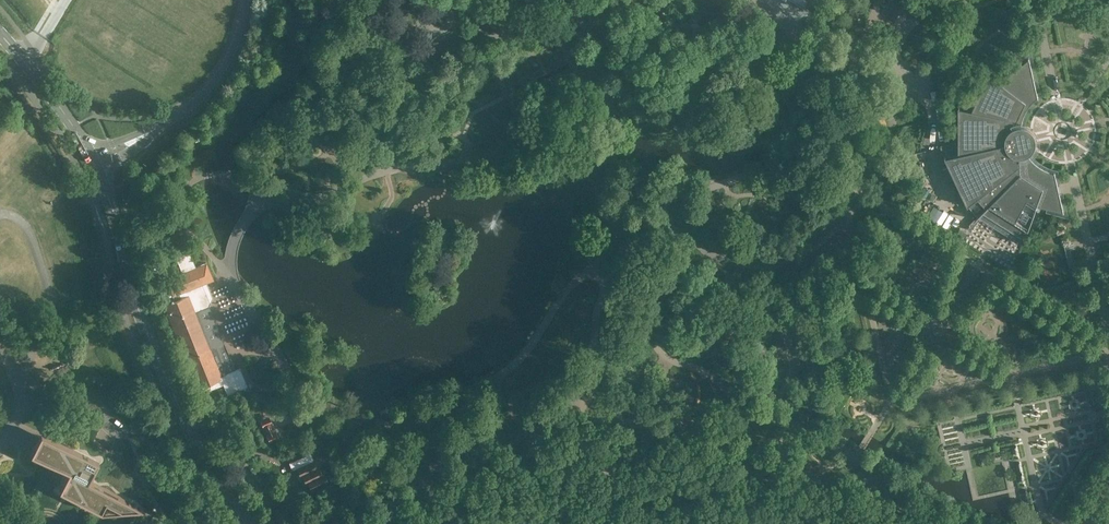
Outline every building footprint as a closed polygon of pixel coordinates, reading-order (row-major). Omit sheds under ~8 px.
[(891,16),(893,23),(908,19),(904,4),(896,6),(891,16)] [(971,201),(982,211),(967,225),(968,226),(983,211),(1024,237),(1022,241),(1023,242),(1037,204),(1062,211),(1063,212),(1064,212),(1054,171),(1054,172),(1048,170),(1042,167),(1036,163),(1032,159),(1028,154),(1030,152),(1032,150),(1033,148),(1035,146),(1035,143),(1036,140),(1036,138),(1035,135),(1034,132),(1033,130),(1031,128),(1029,127),(1026,125),(1024,124),(1021,124),(1022,118),(1025,112),(1028,106),(1032,101),(1037,97),(1038,97),(1029,56),(1028,57),(1000,81),(990,73),(990,72),(989,72),(972,110),(959,107),(959,106),(958,106),(958,153),(946,156),(945,155),(944,155),(967,205),(971,201)] [(967,232),(960,228),(955,235),(963,239),(967,232)] [(162,277),(154,280),(162,299),(173,327),(193,376),(199,391),(200,394),(215,387),(223,384),(228,394),(239,390),(247,386),(239,369),(235,370),(230,358),(229,354),(223,340),(220,338),(207,307),(210,301),(202,283),(208,281),(213,279),(206,262),(196,267),(187,245),(173,251),(178,262),(167,266),(163,255),(155,258),(162,277)] [(787,302),(796,313),(811,301),(801,290),(787,302)] [(943,332),(943,320),(933,321),(933,332),(943,332)] [(221,410),(229,406),(225,397),(217,401),(221,410)] [(41,431),(30,451),(69,471),(59,490),(101,512),(144,508),(89,480),(99,462),(41,431)] [(308,454),(290,462),(293,469),(297,467),(300,475),(302,474),(306,482),(308,481),(311,489),(312,489),(313,492),(323,488),(321,485),(328,482),(324,473),(322,474),(319,466),(317,467),(314,460),(310,453),(308,454)] [(770,521),(768,522),(764,511),(748,518),(749,521),(741,523),(771,523),(770,521)]
